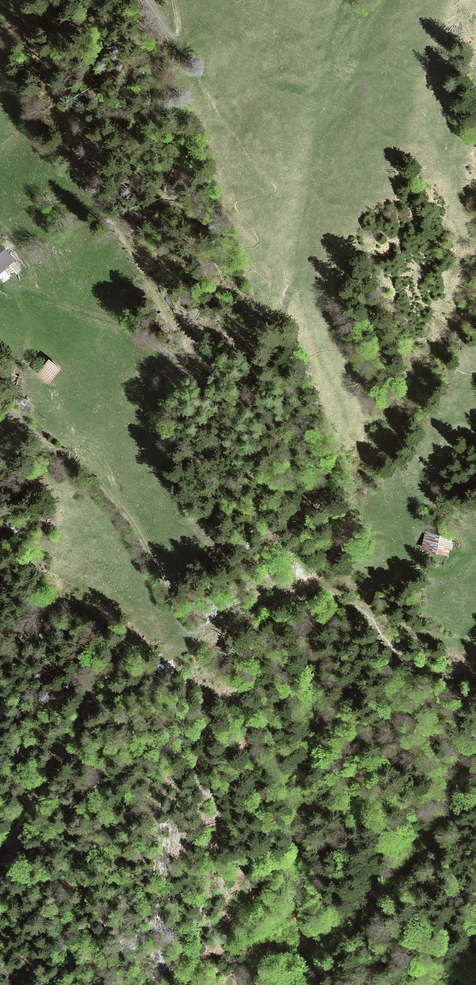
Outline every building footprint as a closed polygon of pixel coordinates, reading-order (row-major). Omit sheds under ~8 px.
[(0,246),(0,277),(15,261),(0,246)] [(67,364),(56,357),(48,370),(59,377),(67,364)] [(458,535),(428,531),(426,548),(456,552),(458,535)]
